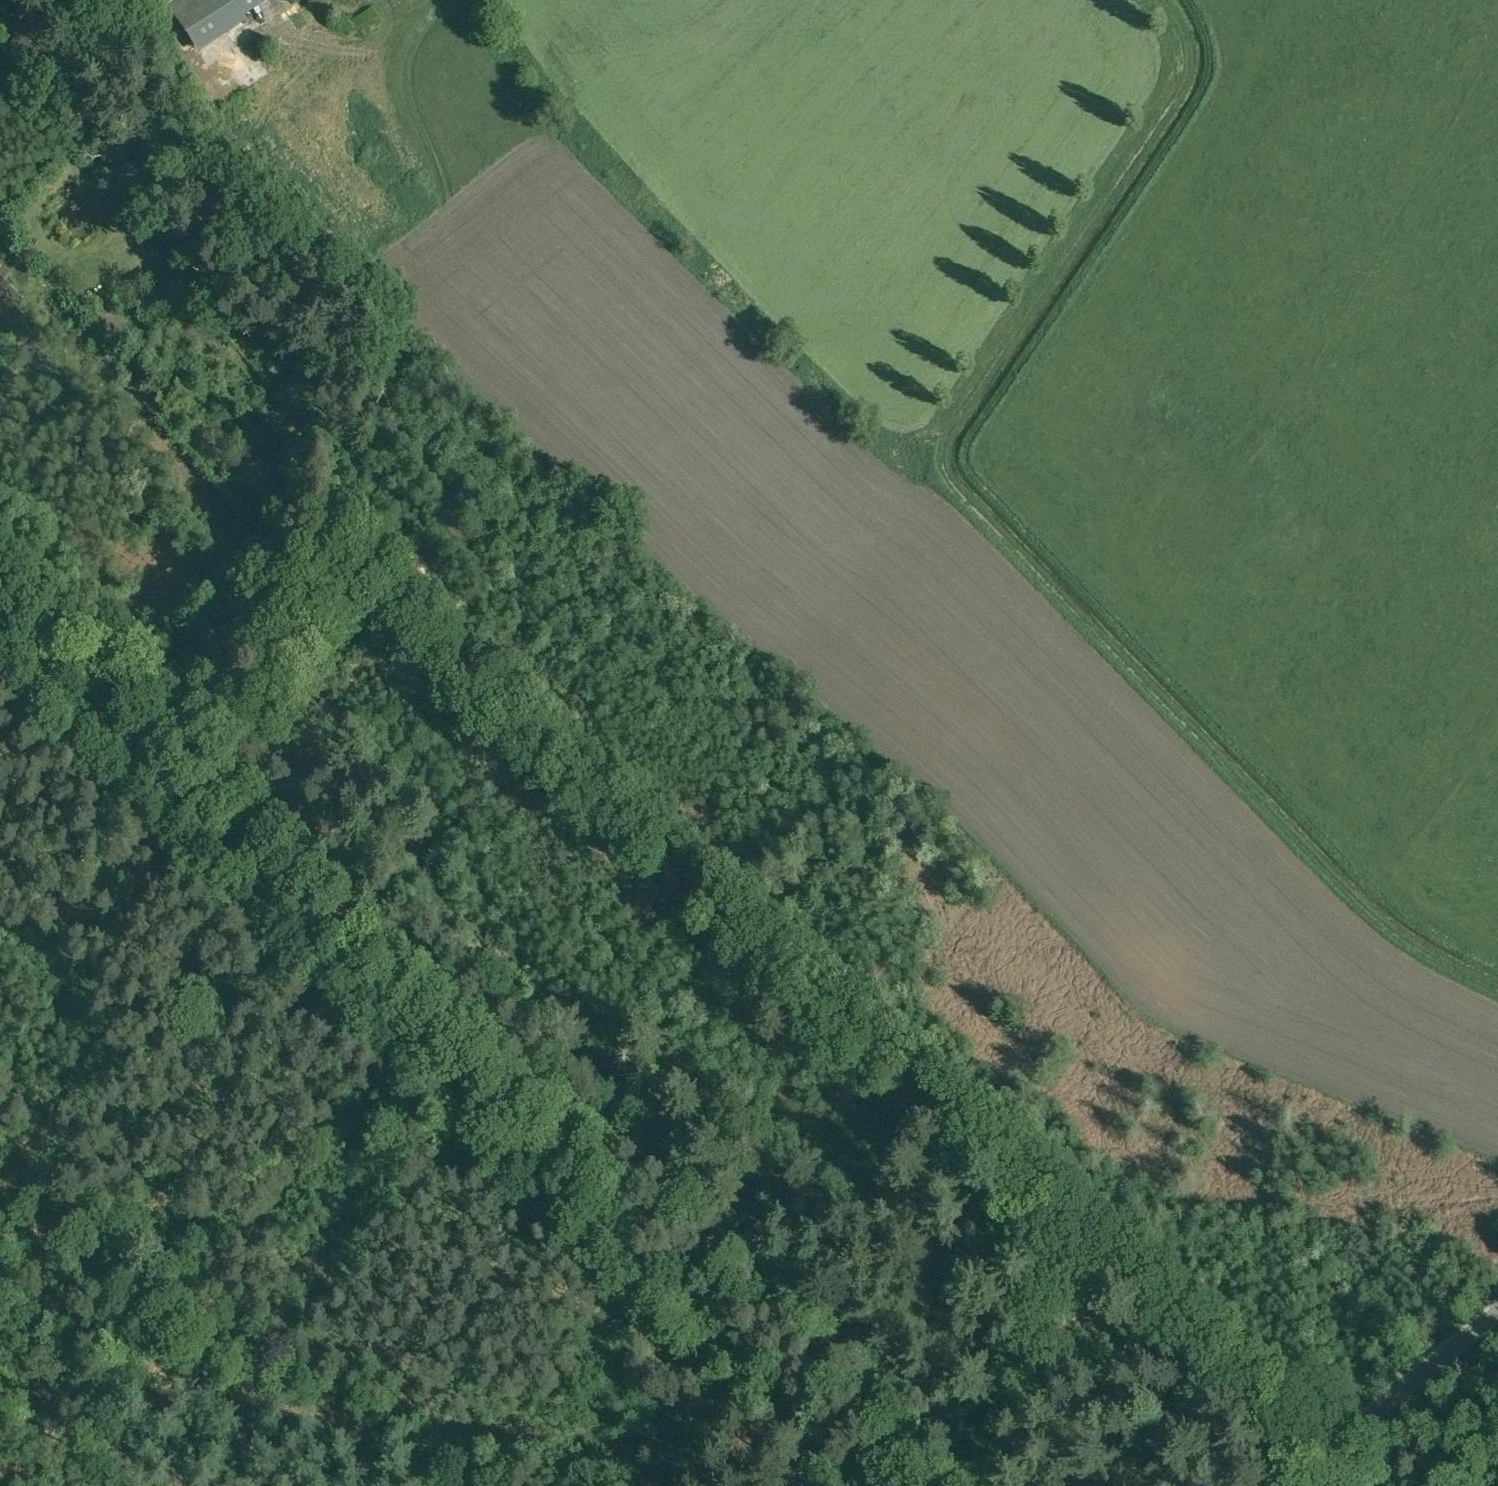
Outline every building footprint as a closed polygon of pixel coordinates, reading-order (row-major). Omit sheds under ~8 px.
[(214,115),(279,72),(243,17),(270,0),(138,0),(214,115)]
